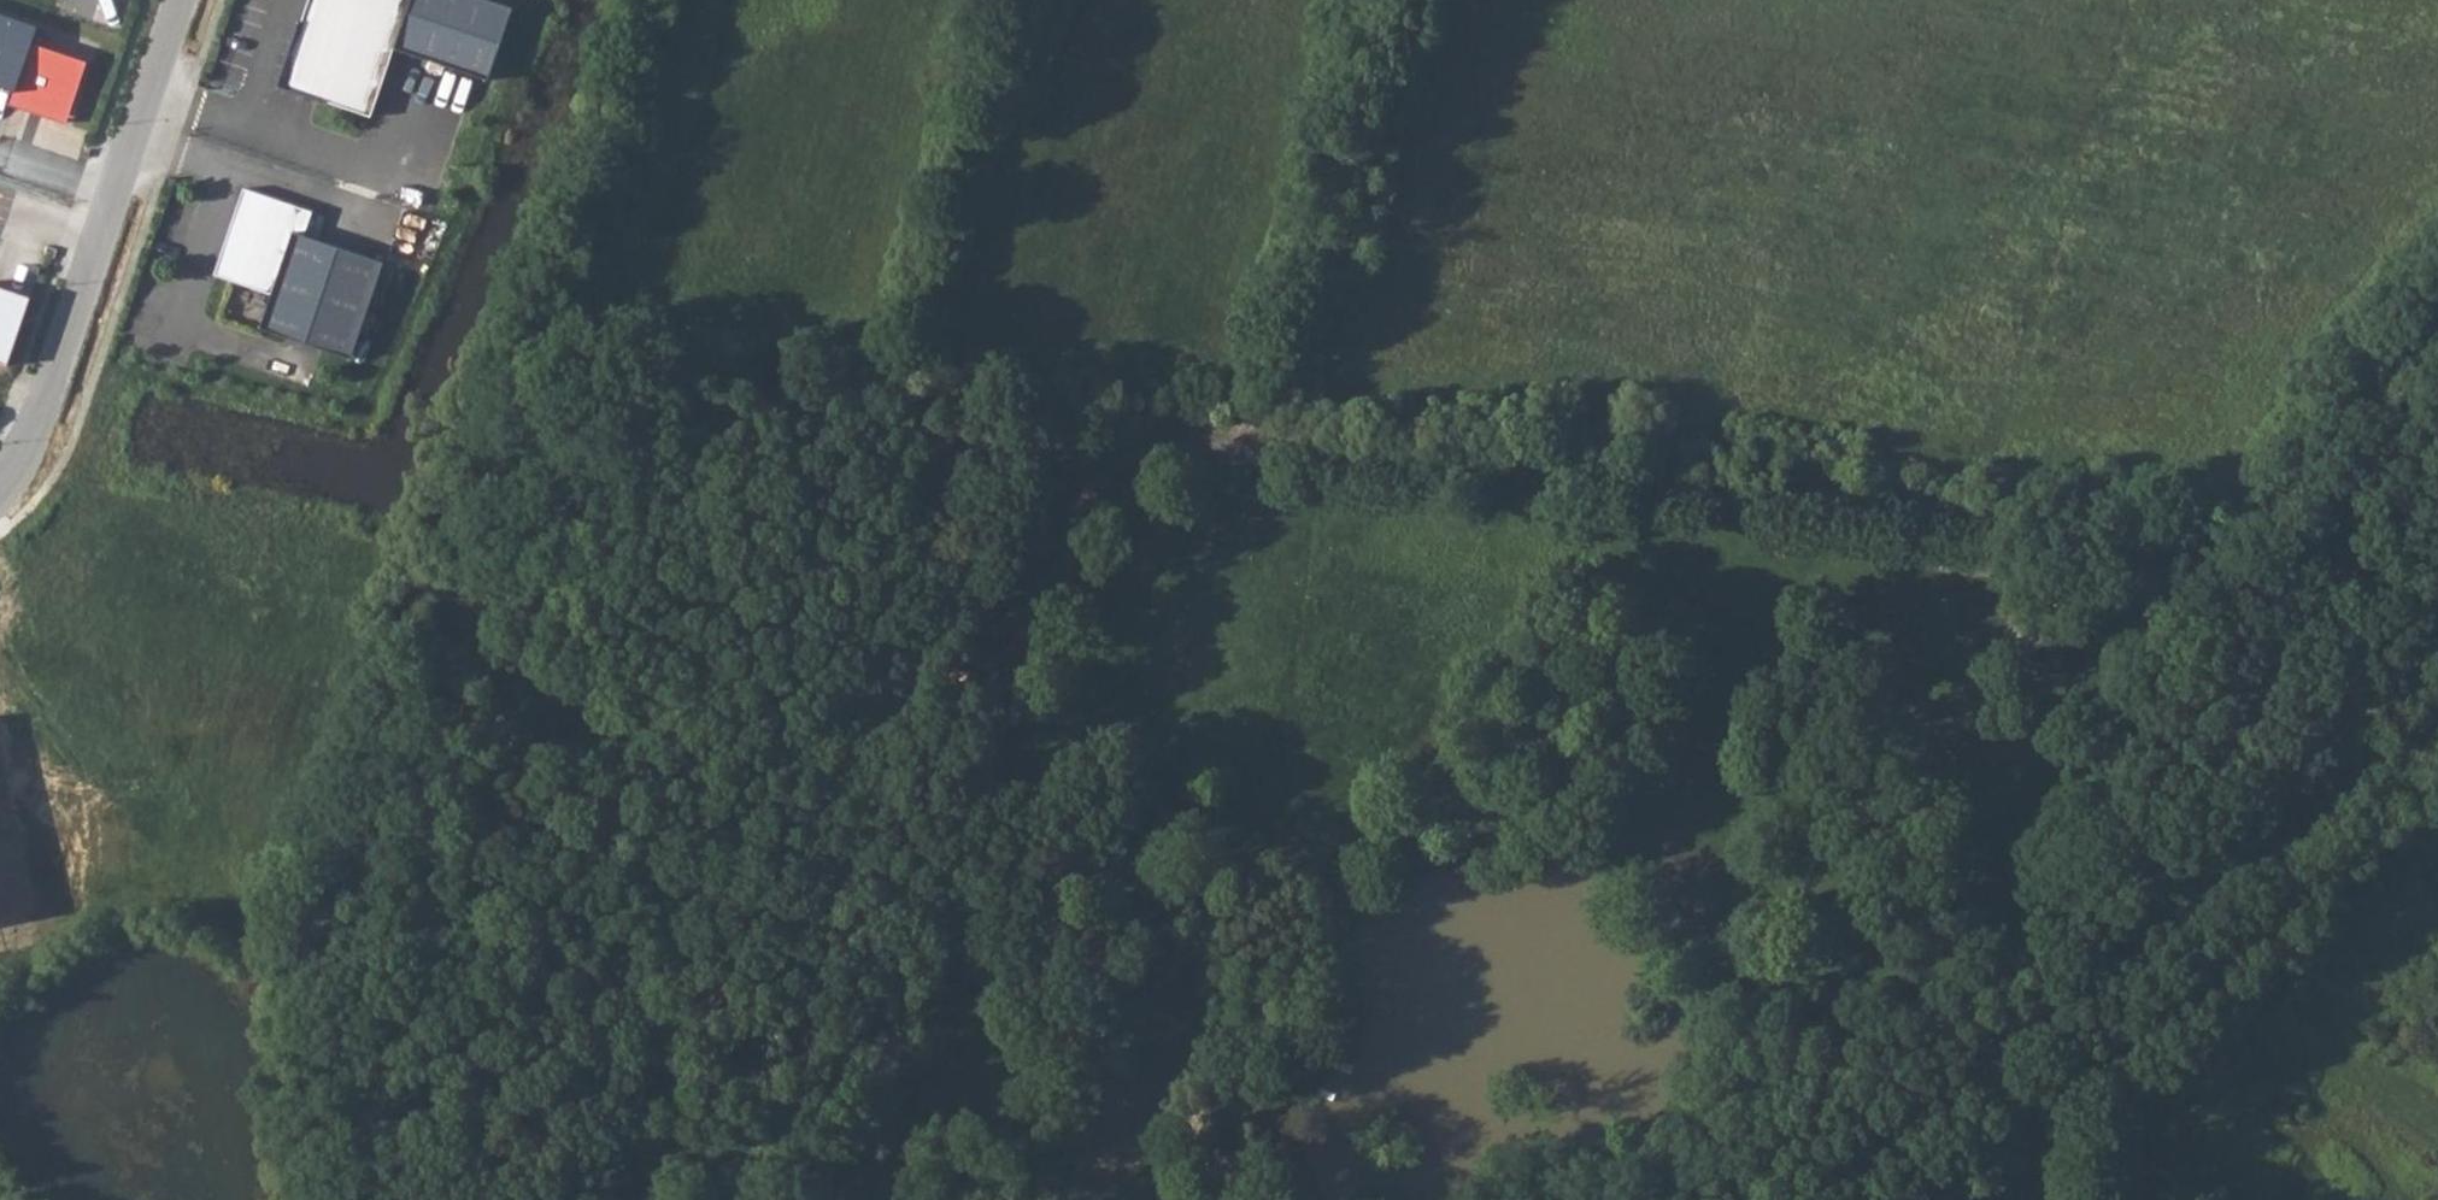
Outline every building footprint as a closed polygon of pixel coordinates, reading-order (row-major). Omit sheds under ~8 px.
[(275,81),(366,112),(387,49),(480,81),(506,4),(495,0),(303,0),(275,81)] [(0,17),(0,87),(71,110),(88,60),(32,41),(36,29),(0,17)] [(311,212),(244,188),(214,272),(275,294),(263,328),(350,359),(385,260),(304,231),(311,212)] [(11,362),(35,294),(0,282),(0,358),(11,362)]
